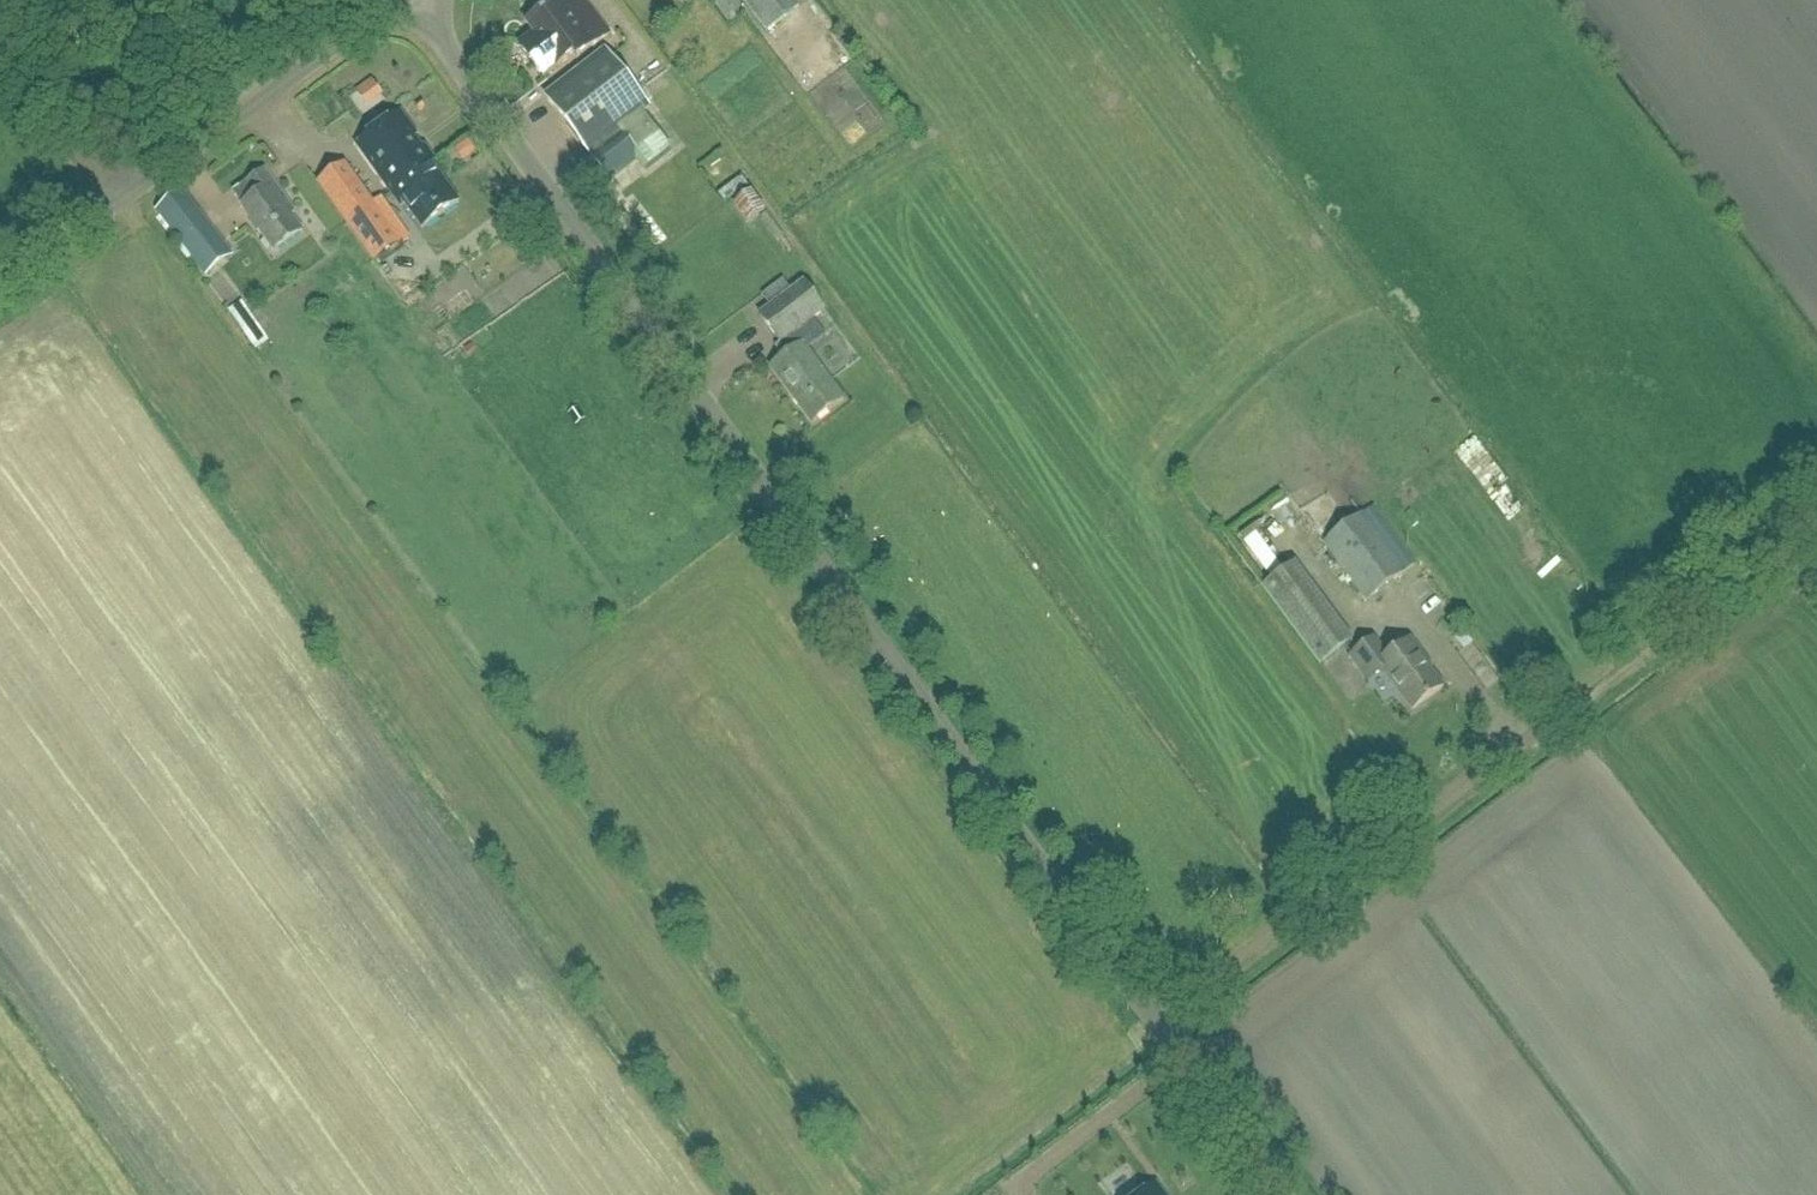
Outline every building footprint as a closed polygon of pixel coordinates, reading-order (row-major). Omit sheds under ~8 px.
[(583,0),(581,0),(566,11),(558,1),(542,13),(575,55),(589,44),(593,49),(610,35),(583,0)] [(793,0),(742,0),(767,32),(798,8),(793,0)] [(543,78),(559,67),(575,55),(542,13),(527,25),(535,36),(520,48),(543,78)] [(604,52),(545,97),(611,182),(640,159),(649,169),(664,156),(671,151),(643,114),(649,110),(604,52)] [(742,90),(751,85),(740,66),(731,72),(742,90)] [(818,85),(789,100),(798,116),(844,92),(836,78),(819,87),(818,85)] [(419,137),(402,113),(356,146),(390,193),(436,160),(426,146),(422,147),(417,140),(419,137)] [(423,229),(459,204),(431,164),(436,161),(436,160),(390,193),(400,208),(405,205),(423,229)] [(373,204),(346,166),(318,186),(345,223),(373,204)] [(876,175),(881,188),(898,181),(893,168),(876,175)] [(273,253),(302,232),(291,216),(295,213),(265,172),(247,185),(255,197),(241,208),(273,253)] [(737,184),(718,198),(724,206),(743,192),(737,184)] [(747,227),(767,213),(752,193),(733,207),(747,227)] [(207,277),(232,257),(185,196),(159,215),(207,277)] [(345,223),(375,265),(403,246),(373,204),(345,223)] [(792,292),(784,280),(761,296),(770,309),(760,316),(781,345),(776,348),(785,360),(772,369),(812,424),(843,401),(803,347),(823,332),(814,320),(825,312),(804,284),(792,292)] [(1367,601),(1404,573),(1361,516),(1324,544),(1367,601)] [(1240,545),(1261,575),(1275,565),(1253,535),(1240,545)] [(1463,631),(1454,620),(1445,628),(1463,651),(1473,644),(1463,631)] [(1389,658),(1374,639),(1349,658),(1367,681),(1381,670),(1412,711),(1443,688),(1429,670),(1431,669),(1411,641),(1389,658)] [(1157,1186),(1144,1194),(1164,1194),(1157,1186)]
